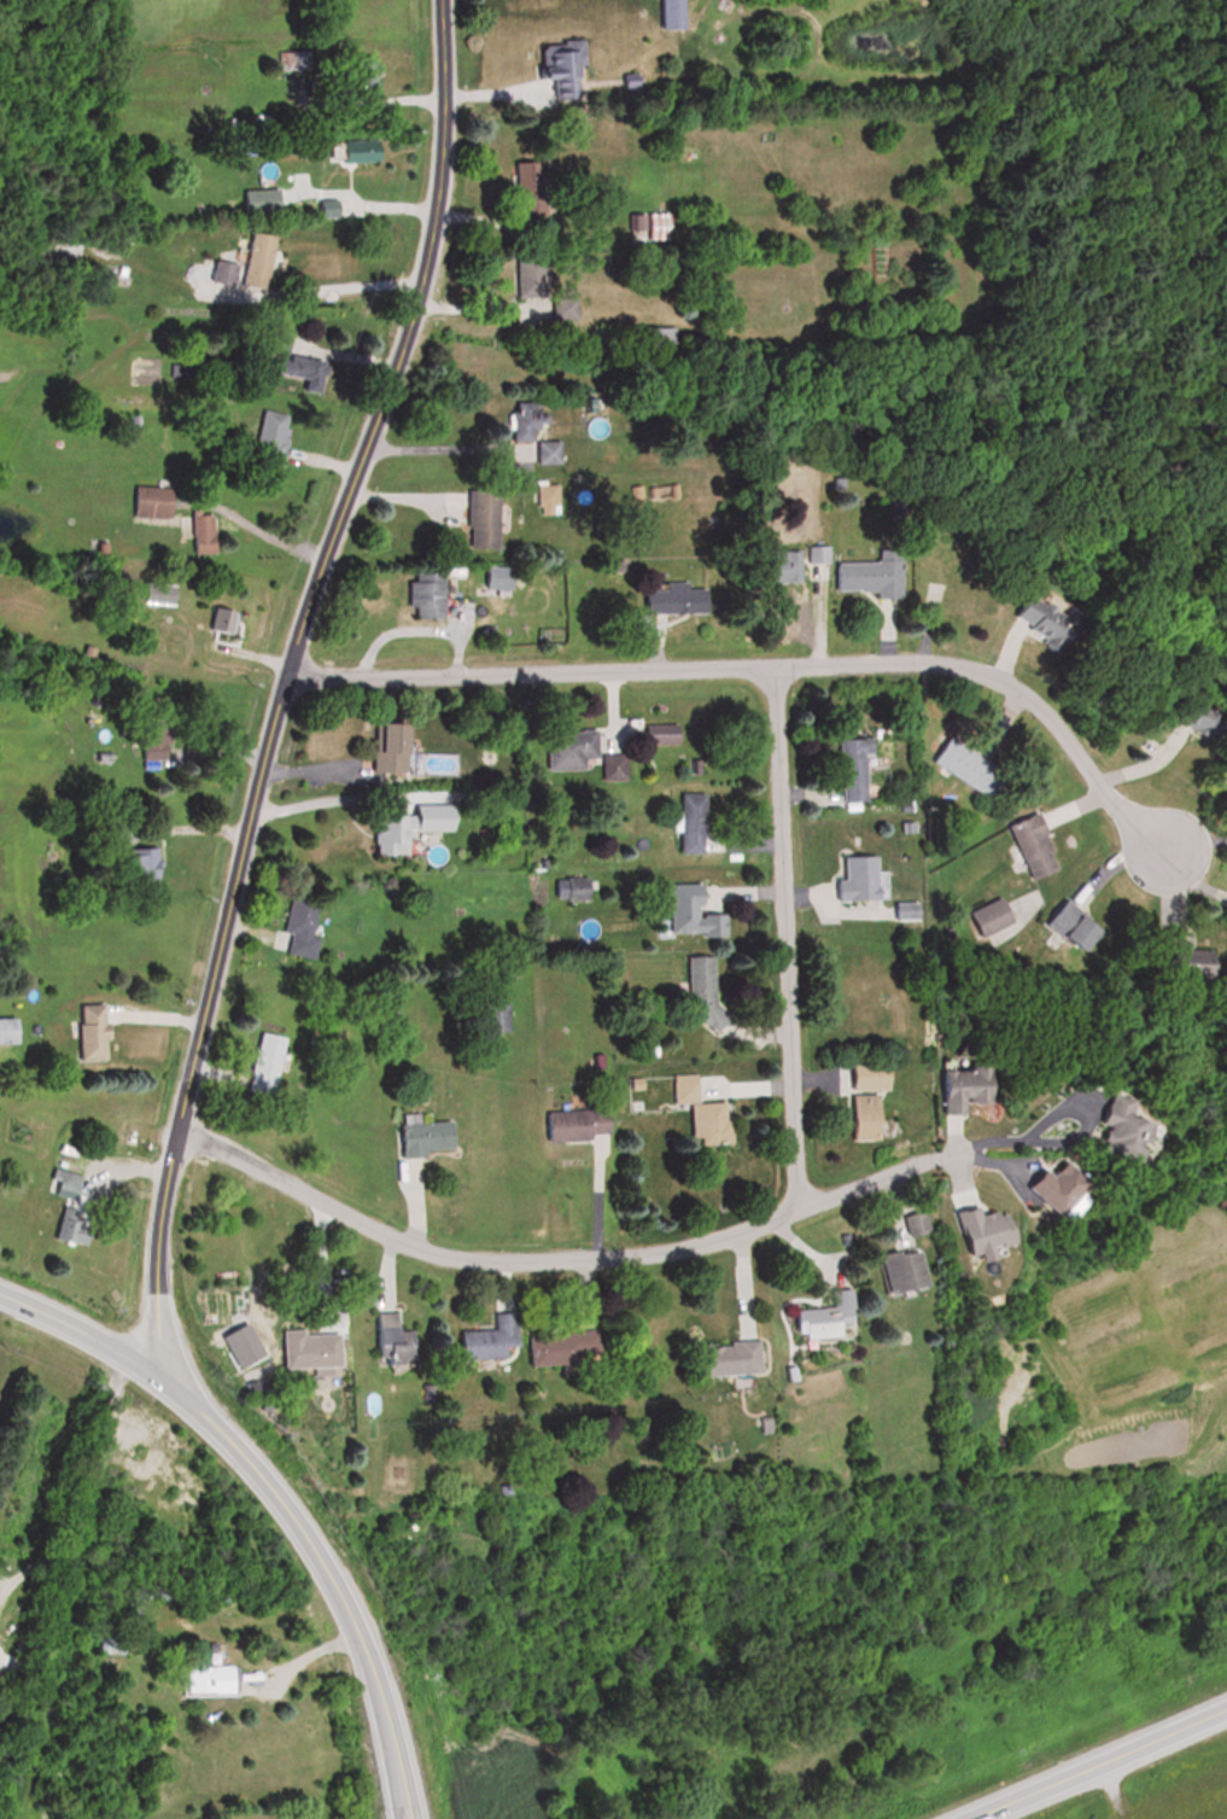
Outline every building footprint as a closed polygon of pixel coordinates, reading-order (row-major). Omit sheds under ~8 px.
[(656,28),(676,28),(676,0),(656,0),(656,28)] [(573,39),(533,41),(535,71),(525,71),(525,82),(512,83),(513,110),(576,108),(573,39)] [(307,51),(285,52),(286,106),(309,105),(307,51)] [(376,161),(376,140),(329,140),(329,161),(376,161)] [(512,162),(512,208),(534,208),(534,162),(512,162)] [(238,188),(238,210),(277,210),(277,188),(238,188)] [(665,212),(624,212),(624,239),(665,239),(665,212)] [(236,285),(260,288),(267,233),(242,230),(236,285)] [(207,280),(228,283),(230,264),(209,261),(207,280)] [(548,297),(548,319),(570,319),(570,297),(548,297)] [(670,343),(670,327),(644,327),(644,343),(670,343)] [(316,382),(319,359),(282,354),(286,332),(263,329),(256,373),(316,382)] [(524,442),(524,427),(539,427),(539,415),(532,415),(532,401),(506,401),(506,442),(524,442)] [(284,413),(256,409),(248,459),(276,464),(284,413)] [(532,440),(532,463),(553,463),(553,440),(532,440)] [(127,516),(165,516),(165,486),(127,486),(127,516)] [(494,547),(494,489),(464,489),(464,547),(494,547)] [(186,513),(186,552),(210,551),(210,513),(186,513)] [(802,545),(802,564),(824,564),(824,545),(802,545)] [(893,593),(893,548),(870,548),(870,561),(829,561),(829,593),(893,593)] [(750,551),(750,582),(793,582),(793,551),(750,551)] [(507,566),(480,566),(480,591),(507,591),(507,566)] [(436,570),(402,570),(402,617),(436,617),(436,570)] [(682,584),(638,584),(638,611),(697,611),(697,587),(682,587),(682,584)] [(1002,616),(1056,641),(1072,606),(1040,591),(1035,602),(1013,593),(1002,616)] [(236,611),(207,606),(203,629),(231,635),(236,611)] [(137,697),(138,758),(161,757),(161,697),(137,697)] [(1206,713),(1200,719),(1187,707),(1177,719),(1202,741),(1217,723),(1206,713)] [(366,771),(398,771),(398,722),(366,723),(366,771)] [(679,723),(639,723),(639,743),(679,743),(679,723)] [(542,767),(592,767),(592,729),(542,729),(542,767)] [(860,800),(860,737),(834,737),(834,800),(860,800)] [(974,789),(988,763),(941,738),(927,764),(974,789)] [(620,776),(620,753),(598,753),(598,776),(620,776)] [(674,852),(699,852),(700,792),(675,791),(674,852)] [(1024,878),(1052,868),(1030,812),(1002,823),(1024,878)] [(398,814),(369,814),(369,854),(398,854),(398,814)] [(156,846),(119,846),(119,879),(156,879),(156,846)] [(830,900),(871,899),(870,855),(838,856),(838,879),(830,879),(830,900)] [(597,876),(554,876),(554,898),(597,898),(597,876)] [(724,935),(724,913),(699,913),(698,882),(663,883),(665,936),(724,935)] [(307,934),(313,902),(285,896),(275,952),(311,959),(315,936),(307,934)] [(971,936),(1004,922),(994,897),(961,911),(971,936)] [(1063,950),(1088,926),(1060,898),(1035,922),(1063,950)] [(890,919),(911,919),(911,902),(890,902),(890,919)] [(1181,930),(1156,930),(1156,975),(1204,976),(1204,949),(1180,949),(1181,930)] [(685,1022),(711,1022),(711,955),(685,955),(685,1022)] [(504,1032),(504,1002),(478,1002),(478,1032),(504,1032)] [(71,1004),(72,1060),(100,1060),(100,1004),(71,1004)] [(246,1086),(271,1091),(281,1037),(256,1032),(246,1086)] [(842,1089),(880,1089),(880,1059),(842,1059),(842,1089)] [(938,1110),(989,1108),(987,1065),(936,1066),(938,1110)] [(725,1142),(724,1101),(694,1102),(693,1073),(668,1073),(669,1104),(685,1103),(687,1144),(725,1142)] [(1135,1125),(1113,1115),(1119,1101),(1098,1091),(1084,1122),(1093,1126),(1083,1149),(1117,1165),(1135,1125)] [(846,1139),(872,1139),(872,1094),(846,1094),(846,1139)] [(600,1108),(535,1111),(536,1140),(601,1137),(600,1108)] [(450,1151),(448,1120),(416,1121),(415,1112),(394,1114),(396,1154),(450,1151)] [(1041,1174),(1033,1167),(1015,1188),(1049,1216),(1078,1181),(1053,1160),(1041,1174)] [(49,1191),(81,1202),(89,1176),(58,1166),(49,1191)] [(90,1208),(105,1214),(118,1184),(103,1178),(90,1208)] [(912,1232),(924,1232),(924,1213),(901,1213),(901,1242),(912,1242),(912,1232)] [(97,1244),(100,1225),(82,1222),(79,1241),(97,1244)] [(922,1286),(915,1247),(874,1254),(881,1293),(922,1286)] [(825,1307),(788,1309),(790,1341),(850,1337),(847,1288),(824,1290),(825,1307)] [(411,1330),(395,1331),(394,1312),(368,1313),(370,1365),(412,1364),(411,1330)] [(489,1330),(452,1331),(452,1359),(507,1359),(507,1313),(489,1313),(489,1330)] [(276,1331),(276,1372),(332,1372),(332,1332),(276,1331)] [(521,1335),(522,1366),(599,1362),(598,1332),(521,1335)] [(750,1376),(750,1342),(689,1342),(689,1376),(750,1376)] [(176,1663),(176,1690),(223,1690),(223,1663),(176,1663)]
